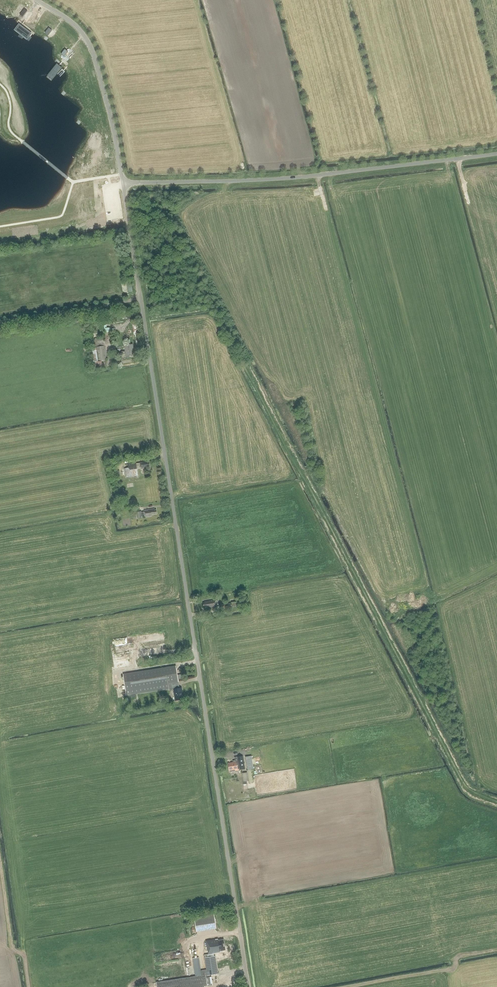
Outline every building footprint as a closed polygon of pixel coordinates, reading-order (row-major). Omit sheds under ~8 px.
[(19,25),(15,30),(27,39),(31,34),(19,25)] [(34,55),(40,59),(50,45),(45,41),(34,55)] [(46,76),(51,80),(61,68),(56,64),(46,76)] [(80,127),(68,142),(73,146),(85,131),(80,127)] [(105,346),(104,337),(91,339),(92,351),(94,368),(101,367),(100,361),(108,360),(105,346)] [(125,351),(118,352),(115,353),(116,356),(123,355),(123,354),(126,354),(126,357),(134,356),(133,345),(125,346),(125,351)] [(138,475),(137,468),(141,467),(141,469),(146,468),(146,467),(150,466),(149,462),(148,462),(148,460),(140,462),(140,463),(136,464),(136,463),(128,464),(129,468),(124,468),(126,477),(138,475)] [(151,515),(157,514),(156,510),(155,510),(154,509),(144,510),(144,512),(141,512),(136,512),(137,518),(142,518),(142,516),(145,516),(145,517),(151,516),(151,515)] [(215,601),(215,600),(205,601),(205,603),(203,603),(204,607),(209,606),(210,608),(216,607),(216,604),(218,604),(218,601),(215,601)] [(176,701),(183,699),(182,688),(180,688),(176,666),(123,674),(127,695),(169,689),(170,689),(173,689),(173,690),(174,689),(176,701)] [(243,756),(238,757),(235,758),(235,760),(233,761),(233,763),(228,764),(230,770),(230,771),(231,772),(235,772),(235,770),(245,768),(243,756)] [(252,780),(251,769),(253,769),(251,756),(246,756),(248,769),(248,770),(247,770),(247,772),(242,773),(244,784),(247,784),(247,781),(252,780)] [(216,929),(214,914),(195,917),(197,932),(216,929)] [(199,958),(193,958),(196,977),(166,981),(157,983),(157,986),(204,986),(211,985),(209,975),(218,974),(215,956),(213,956),(212,954),(220,952),(220,951),(225,950),(224,940),(218,941),(218,939),(206,941),(207,951),(208,950),(209,954),(204,955),(207,969),(201,970),(199,958)]
